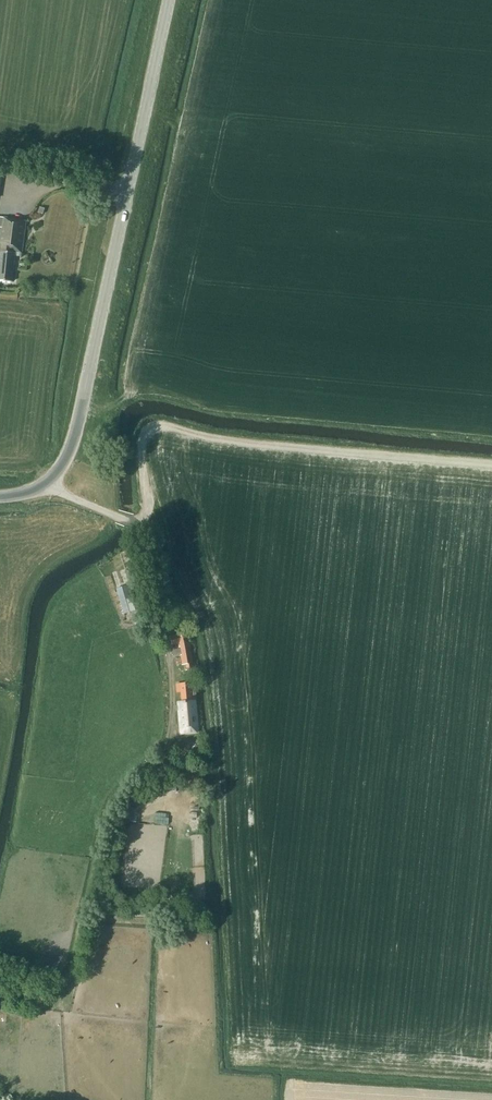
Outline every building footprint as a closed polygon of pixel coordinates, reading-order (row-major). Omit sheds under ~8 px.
[(26,221),(0,218),(0,244),(1,244),(0,250),(0,281),(12,282),(15,255),(22,256),(26,221)] [(116,589),(124,614),(135,610),(127,585),(116,589)] [(143,620),(140,612),(130,615),(132,624),(134,623),(136,629),(145,626),(143,620)] [(187,669),(194,667),(185,629),(176,631),(177,636),(171,637),(173,644),(179,642),(184,664),(186,663),(187,669)] [(178,702),(181,733),(197,731),(195,700),(191,701),(189,684),(177,685),(178,692),(181,691),(182,702),(178,702)] [(153,788),(155,795),(171,790),(176,788),(174,781),(153,788)] [(133,802),(138,808),(139,807),(152,798),(155,795),(151,789),(136,800),(133,802)] [(135,822),(137,808),(130,808),(129,822),(135,822)]
